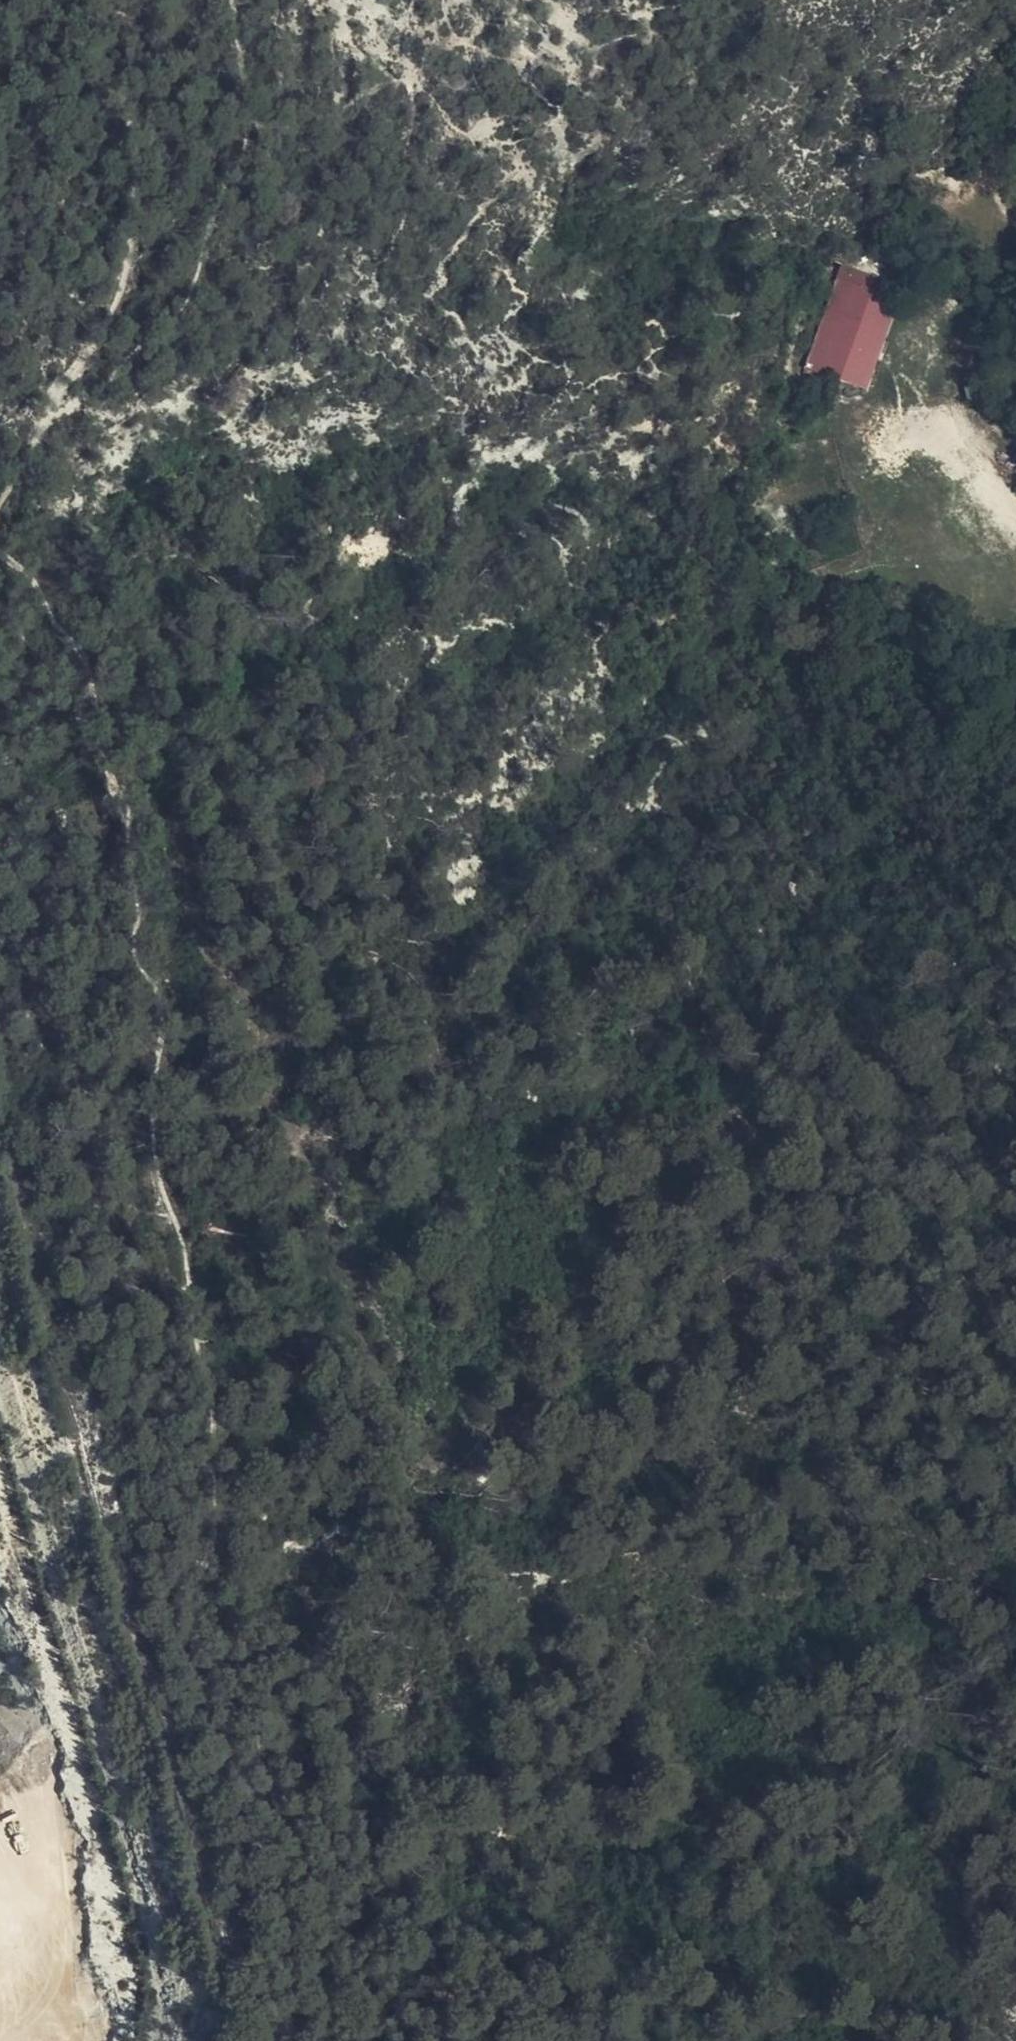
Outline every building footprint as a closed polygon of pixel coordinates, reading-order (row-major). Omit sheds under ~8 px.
[(902,303),(839,284),(806,372),(871,395),(902,303)]
